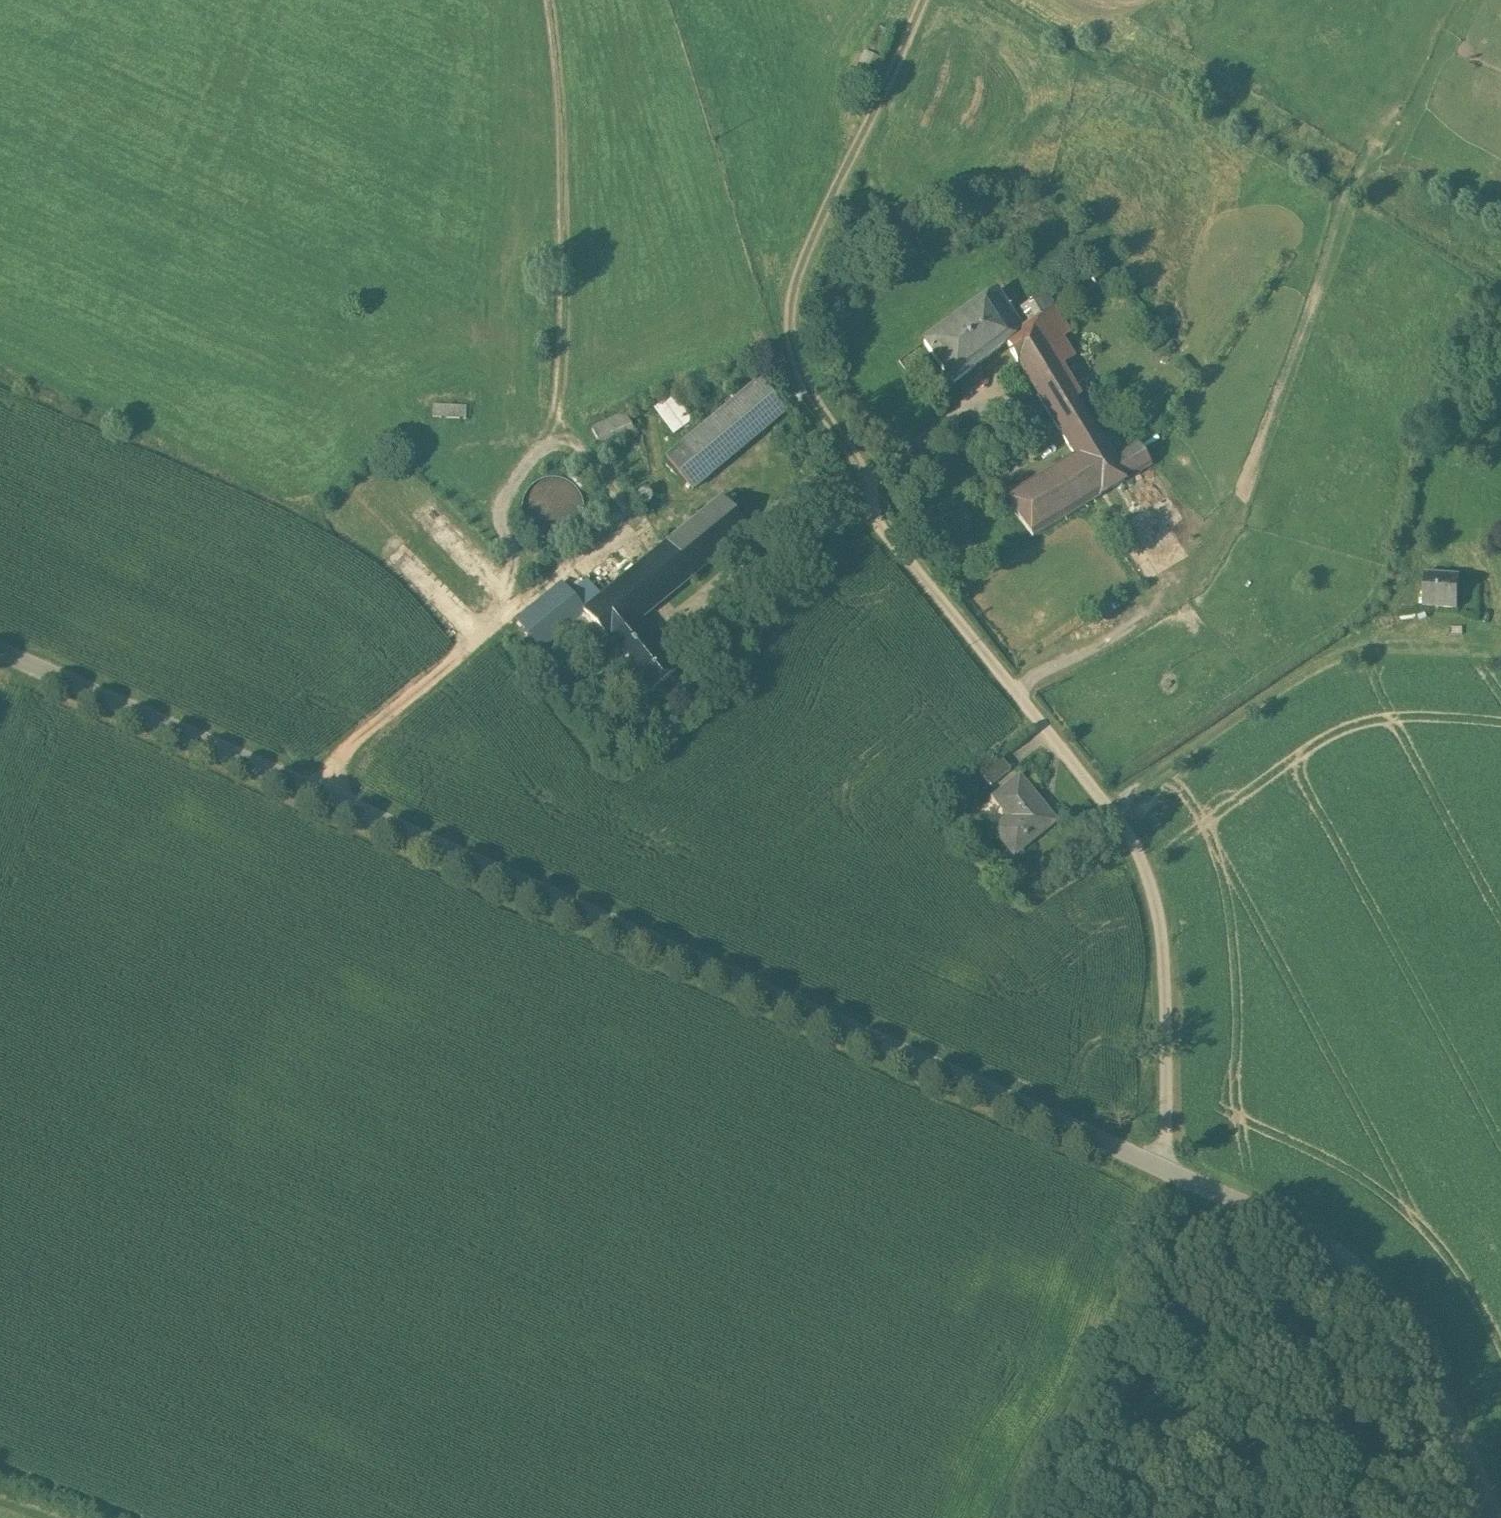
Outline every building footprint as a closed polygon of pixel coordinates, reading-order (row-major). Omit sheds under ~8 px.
[(1086,267),(1042,295),(1053,312),(1096,285),(1086,267)] [(1042,295),(1022,307),(1034,327),(1022,334),(1002,346),(1068,454),(1103,433),(1051,346),(1067,336),(1053,312),(1042,295)] [(1000,297),(923,342),(946,379),(1002,346),(1022,334),(1000,297)] [(760,381),(683,445),(709,476),(786,413),(760,381)] [(676,394),(656,404),(669,432),(689,422),(676,394)] [(466,407),(432,405),(432,418),(465,419),(466,407)] [(626,414),(592,429),(600,449),(634,433),(626,414)] [(1068,454),(1000,494),(1026,537),(1129,477),(1117,456),(1103,433),(1068,454)] [(709,476),(683,445),(667,458),(693,490),(709,476)] [(1134,446),(1117,456),(1129,477),(1146,466),(1134,446)] [(583,517),(585,505),(583,494),(576,484),(566,477),(554,475),(542,478),(532,484),(526,494),(524,506),(526,518),(533,528),(543,534),(555,536),(566,534),(576,527),(583,517)] [(653,500),(654,496),(653,491),(651,488),(648,486),(643,485),(639,486),(636,488),(634,492),(633,496),(634,500),(636,503),(640,506),(644,506),(648,506),(651,503),(653,500)] [(723,498),(663,545),(666,548),(689,578),(746,533),(749,531),(747,528),(723,498)] [(601,599),(582,614),(584,617),(598,635),(605,643),(609,639),(635,619),(689,578),(666,548),(601,599)] [(1461,578),(1425,576),(1423,608),(1459,610),(1461,578)] [(589,583),(570,598),(582,614),(601,599),(589,583)] [(561,588),(517,623),(539,651),(566,630),(584,617),(582,614),(570,598),(561,588)] [(584,617),(566,630),(581,649),(598,635),(584,617)] [(675,668),(635,619),(609,639),(649,688),(675,668)] [(994,757),(972,774),(980,785),(1003,768),(994,757)] [(1044,824),(1010,779),(987,797),(1002,817),(984,830),(1003,855),(1044,824)]
